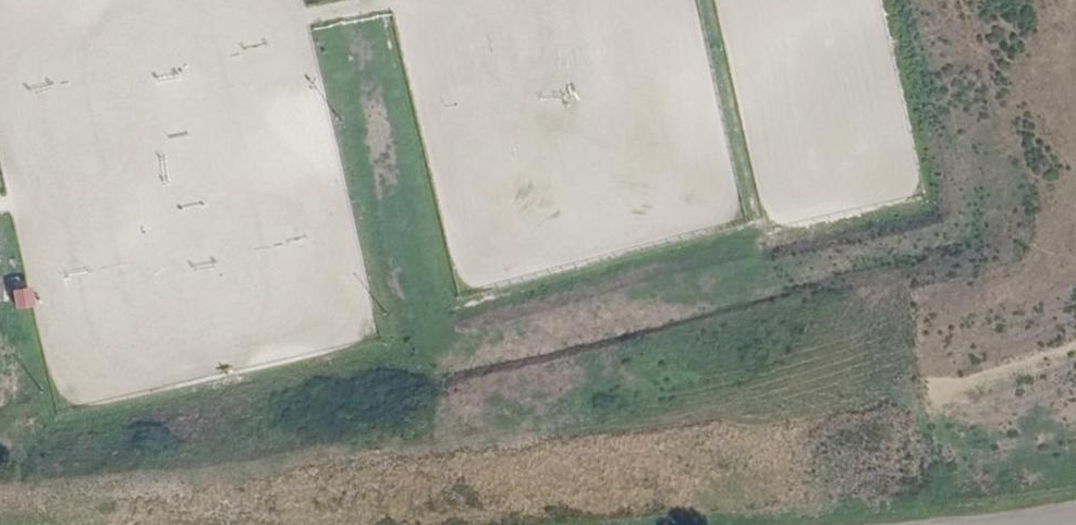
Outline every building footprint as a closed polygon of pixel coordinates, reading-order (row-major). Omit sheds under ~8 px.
[(19,310),(37,306),(33,287),(14,291),(19,310)]
